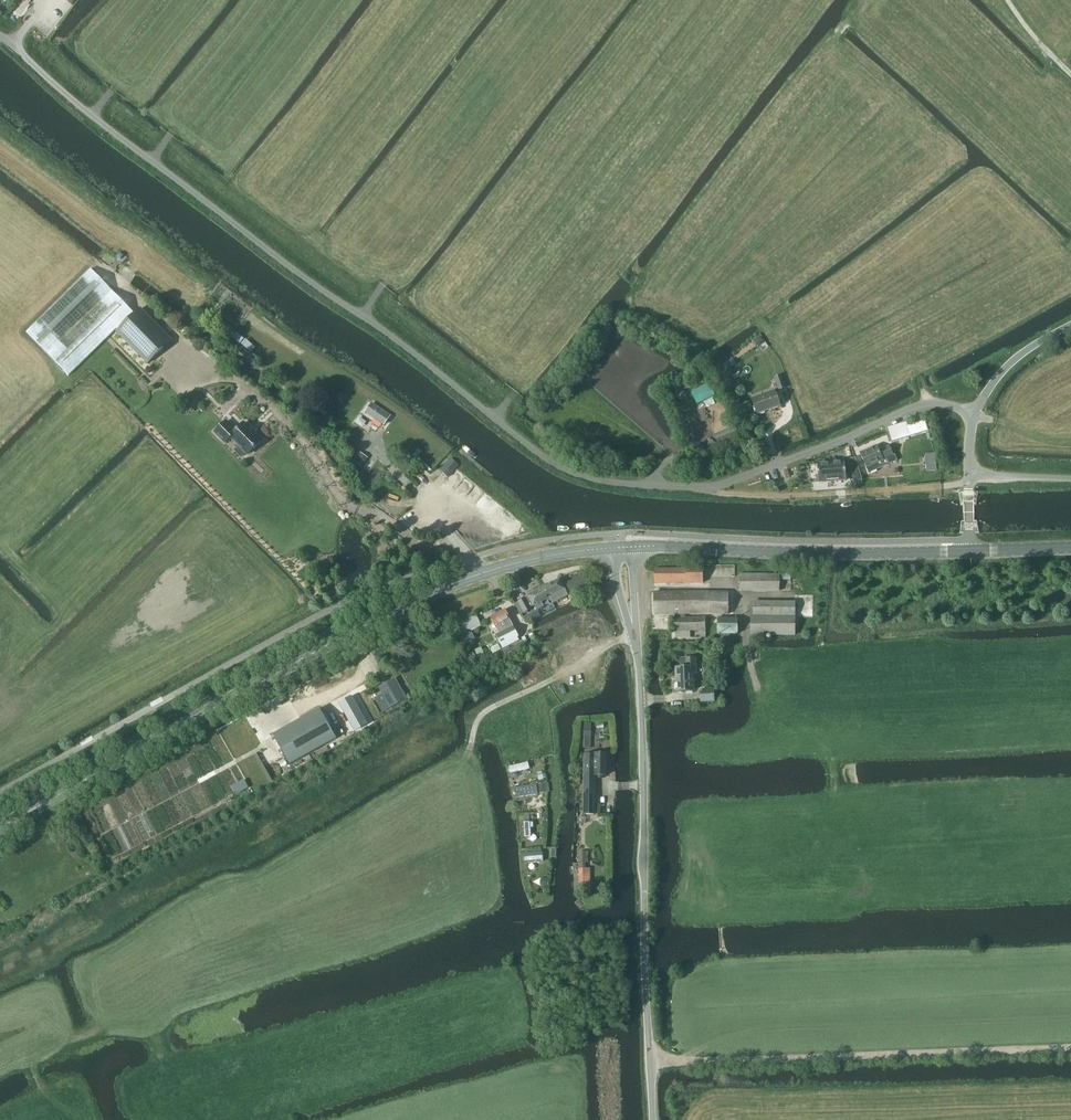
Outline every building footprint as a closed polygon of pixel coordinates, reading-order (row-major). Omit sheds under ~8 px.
[(69,375),(134,312),(92,269),(27,332),(69,375)] [(148,363),(172,340),(140,308),(116,331),(148,363)] [(732,358),(724,364),(727,369),(736,363),(732,358)] [(780,390),(786,388),(781,375),(775,378),(780,390)] [(757,414),(780,406),(775,391),(752,399),(757,414)] [(384,424),(389,417),(390,415),(372,403),(366,412),(384,424)] [(246,453),(247,455),(262,441),(244,423),(236,431),(227,421),(215,433),(226,444),(231,439),(238,446),(234,450),(241,457),(246,453)] [(909,425),(913,436),(929,431),(926,421),(909,425)] [(909,425),(889,430),(893,442),(913,436),(909,425)] [(876,446),(861,453),(870,473),(886,466),(890,464),(897,461),(895,455),(894,455),(890,446),(879,451),(877,446),(876,446)] [(367,459),(359,454),(355,460),(363,466),(367,459)] [(448,477),(459,465),(452,458),(440,471),(448,477)] [(848,461),(854,481),(854,483),(862,480),(855,458),(848,461)] [(847,481),(845,462),(818,464),(819,483),(847,481)] [(701,583),(702,567),(686,567),(686,569),(655,569),(655,583),(701,583)] [(571,591),(587,583),(582,575),(566,583),(571,591)] [(779,591),(779,575),(740,575),(740,591),(779,591)] [(544,587),(550,598),(553,603),(568,595),(560,579),(544,587)] [(542,602),(550,598),(544,587),(518,601),(525,612),(532,609),(531,607),(534,605),(537,610),(545,606),(542,602)] [(728,615),(728,593),(655,592),(655,614),(676,614),(684,614),(728,615)] [(795,635),(795,604),(751,603),(751,635),(795,635)] [(505,609),(491,617),(498,629),(494,631),(502,645),(505,643),(519,636),(505,609)] [(477,614),(456,624),(465,644),(476,639),(472,630),(482,625),(477,614)] [(684,618),(684,614),(676,614),(676,618),(675,618),(675,638),(690,638),(691,631),(701,631),(700,638),(705,638),(705,618),(684,618)] [(502,650),(499,645),(491,649),(494,654),(502,650)] [(475,650),(478,658),(485,655),(481,647),(475,650)] [(694,691),(693,674),(696,674),(696,658),(682,659),(682,668),(676,668),(677,691),(694,691)] [(383,712),(407,699),(395,678),(379,687),(383,693),(375,698),(383,712)] [(701,702),(715,702),(714,689),(700,689),(701,702)] [(357,698),(347,703),(359,727),(365,724),(359,711),(362,709),(357,698)] [(320,709),(274,735),(291,765),(337,738),(320,709)] [(595,776),(606,776),(607,754),(584,754),(585,808),(596,808),(595,776)] [(530,768),(528,762),(509,767),(511,773),(517,772),(530,768)] [(546,792),(545,784),(538,785),(539,793),(546,792)] [(538,795),(537,785),(514,788),(516,798),(538,795)] [(531,837),(531,828),(534,827),(533,822),(531,822),(530,821),(524,822),(524,838),(531,837)] [(542,852),(524,854),(525,860),(526,860),(526,863),(544,862),(544,859),(543,859),(542,852)] [(588,887),(588,867),(586,867),(579,867),(579,887),(588,887)]
